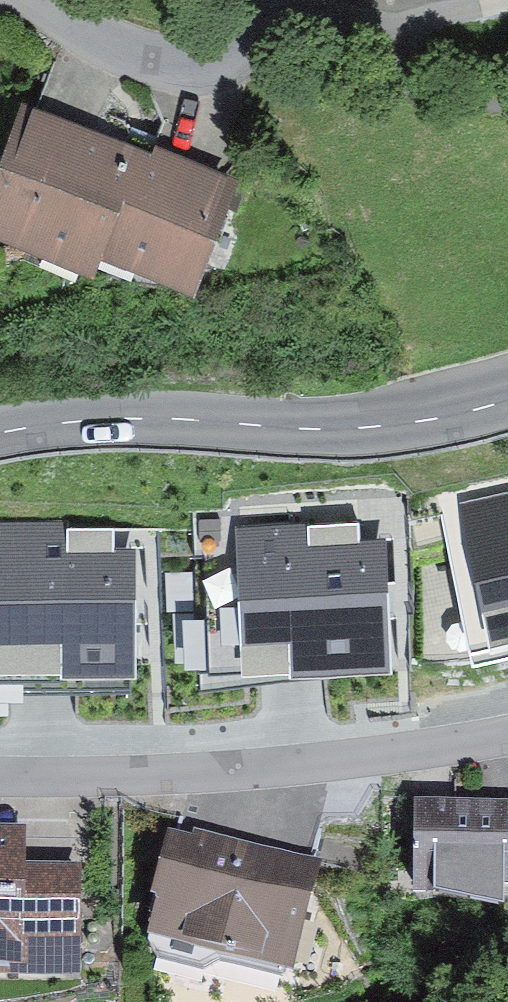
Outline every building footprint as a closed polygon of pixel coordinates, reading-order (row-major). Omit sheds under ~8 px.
[(27,103),(0,173),(0,220),(98,259),(104,244),(142,148),(27,103)] [(144,143),(142,148),(104,244),(189,278),(229,176),(144,143)] [(462,504),(490,631),(507,627),(507,494),(462,504)] [(0,518),(0,655),(136,656),(137,537),(117,537),(117,518),(0,518)] [(358,518),(237,523),(243,660),(291,658),(291,665),(391,661),(386,538),(359,539),(358,518)] [(412,876),(507,880),(507,796),(416,792),(412,876)] [(147,934),(283,964),(308,850),(172,820),(147,934)] [(0,832),(0,965),(71,966),(73,872),(21,871),(21,833),(0,832)]
